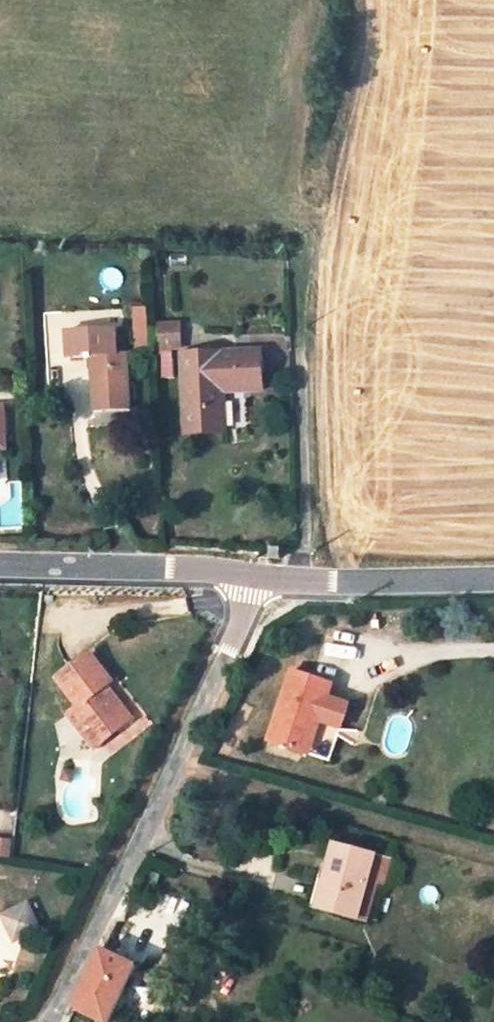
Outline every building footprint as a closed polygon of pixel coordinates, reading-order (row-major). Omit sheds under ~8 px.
[(136,353),(149,352),(147,314),(134,314),(136,353)] [(169,324),(157,325),(159,352),(171,351),(169,324)] [(91,357),(92,393),(129,391),(127,354),(117,354),(116,329),(66,332),(65,343),(66,358),(91,357)] [(222,391),(261,389),(259,352),(183,355),(185,433),(224,432),(222,391)] [(280,549),(271,548),(271,559),(280,560),(280,549)] [(101,741),(130,718),(118,704),(112,709),(104,700),(111,694),(104,685),(110,681),(88,653),(56,678),(77,705),(66,714),(81,732),(89,725),(101,741)] [(331,678),(289,665),(267,734),(302,745),(328,754),(347,697),(327,690),(331,678)] [(104,700),(112,709),(118,704),(111,694),(104,700)] [(101,741),(89,725),(81,732),(93,747),(101,741)] [(12,858),(14,844),(0,841),(0,857),(12,858)] [(334,843),(325,874),(331,876),(322,908),(356,918),(374,854),(334,843)] [(331,876),(325,874),(318,872),(309,904),(322,908),(331,876)] [(100,950),(74,1006),(105,1021),(133,966),(100,950)]
